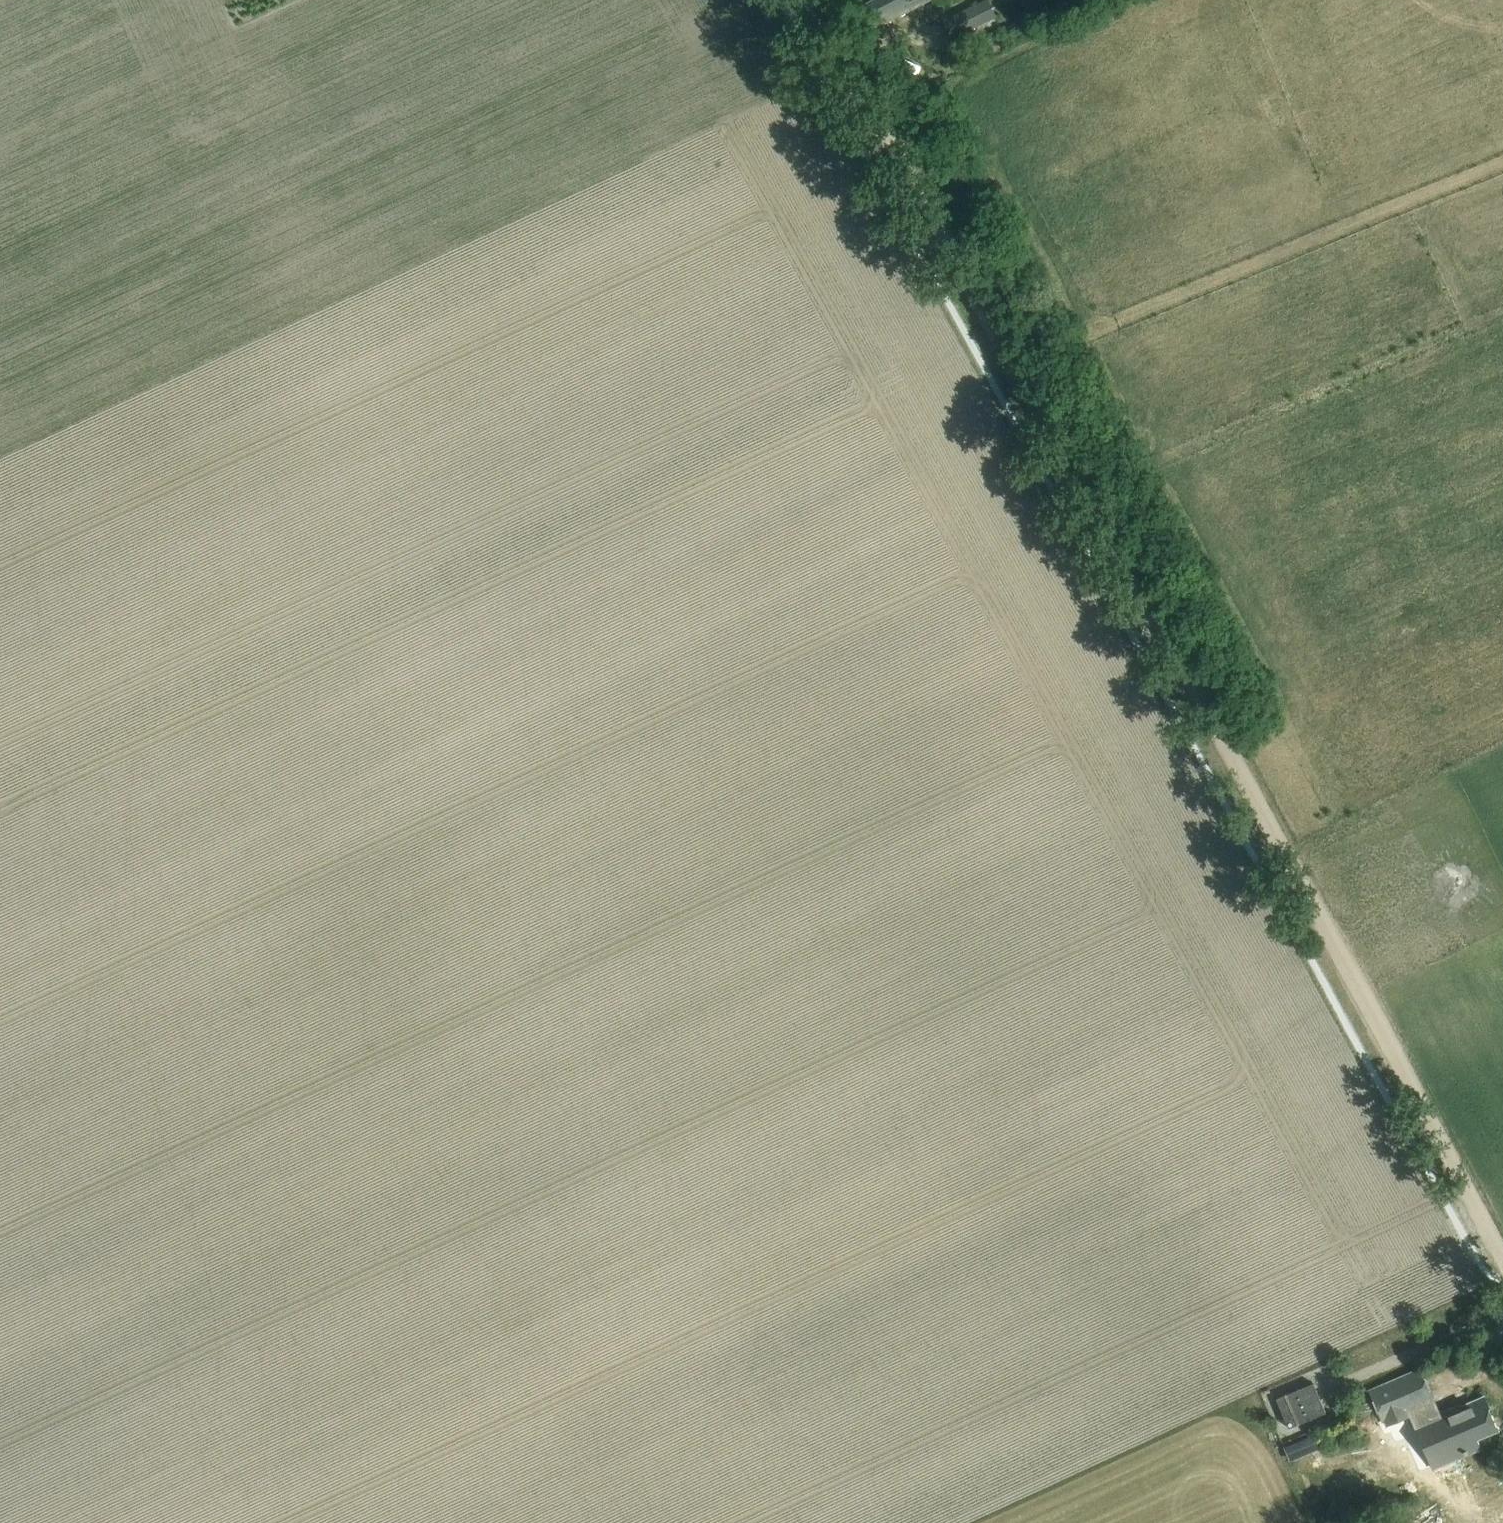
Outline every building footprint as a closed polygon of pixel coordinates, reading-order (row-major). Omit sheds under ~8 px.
[(924,0),(870,0),(868,1),(878,19),(885,15),(887,19),(924,0)] [(945,20),(954,39),(997,17),(989,0),(986,0),(945,20)] [(1421,1366),(1369,1388),(1385,1421),(1399,1415),(1425,1405),(1436,1401),(1421,1366)] [(1290,1429),(1327,1414),(1314,1385),(1278,1400),(1290,1429)] [(1462,1406),(1441,1415),(1431,1419),(1450,1464),(1483,1450),(1479,1441),(1500,1432),(1486,1398),(1463,1408),(1462,1406)] [(1314,1435),(1285,1447),(1291,1461),(1320,1450),(1314,1435)]
